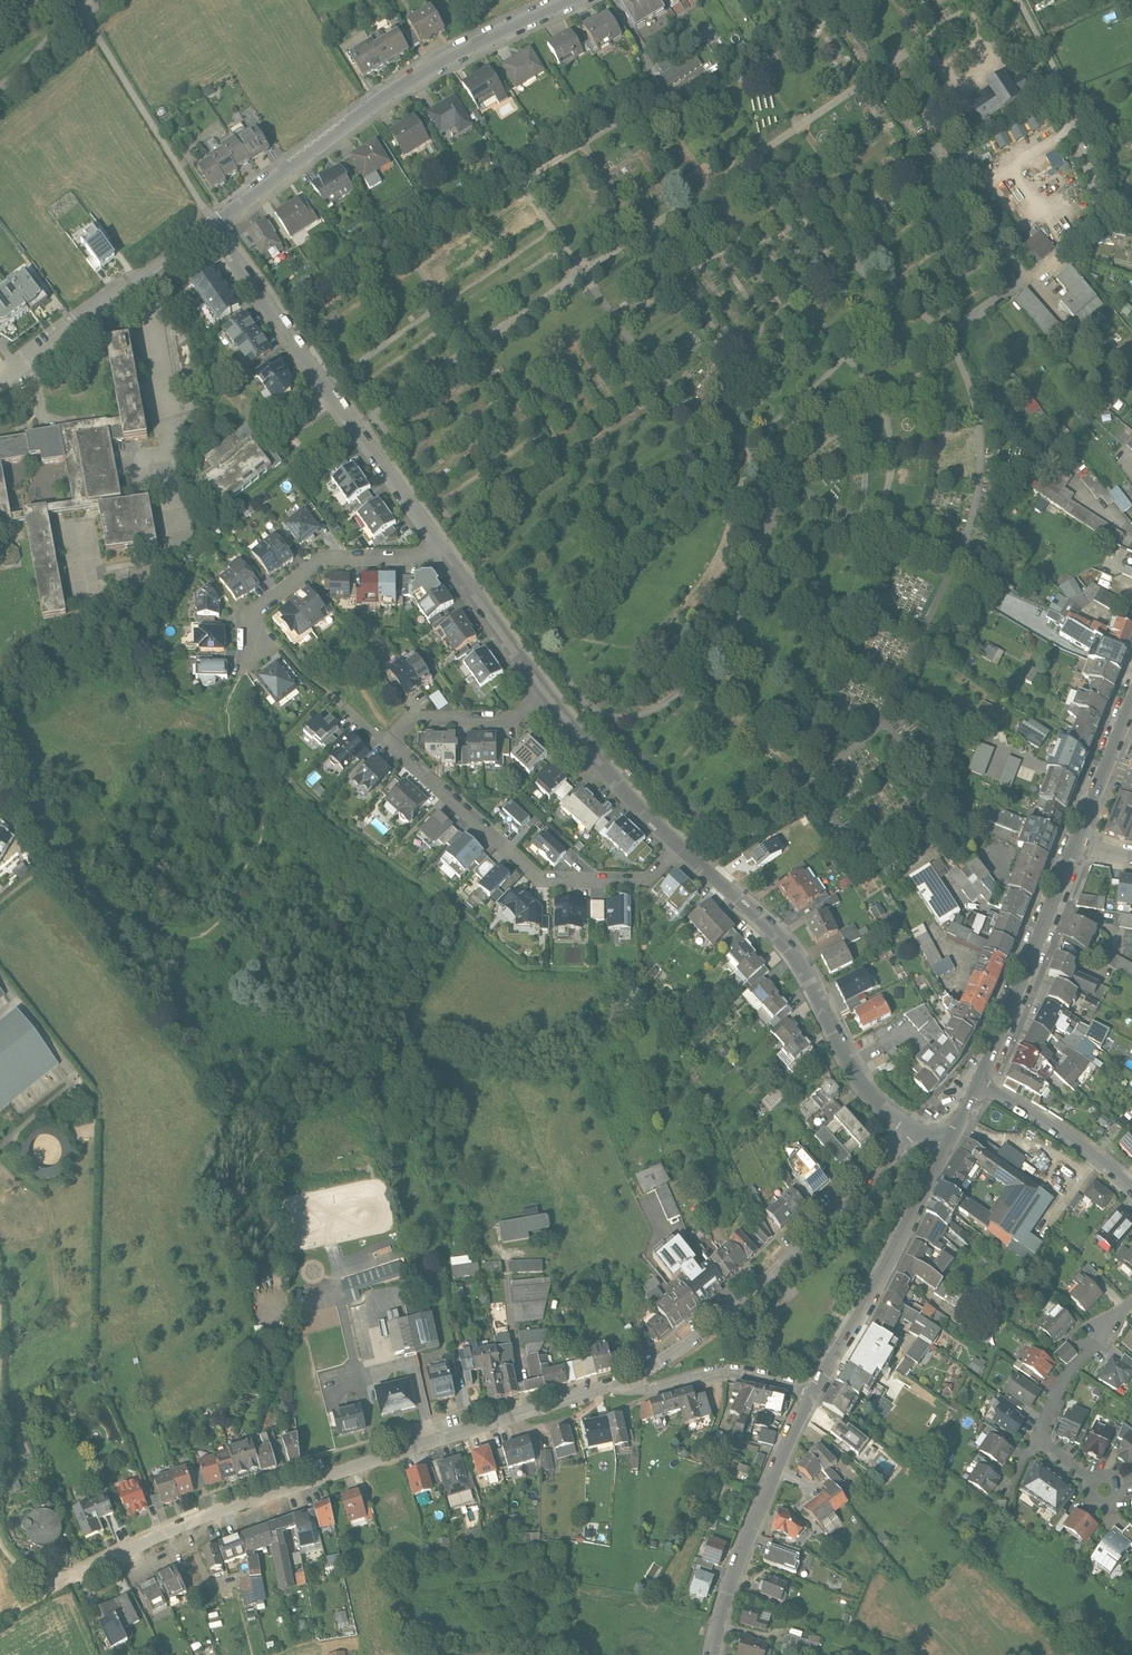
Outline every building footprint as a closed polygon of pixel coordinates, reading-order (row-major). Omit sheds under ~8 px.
[(658,0),(620,0),(619,1),(635,28),(637,27),(636,24),(644,19),(646,22),(656,15),(654,13),(662,8),(663,11),(665,10),(660,3),(658,0)] [(686,0),(678,0),(679,1),(684,9),(690,5),(686,0)] [(684,9),(679,1),(673,5),(678,13),(684,9)] [(671,8),(666,11),(671,18),(676,15),(671,8)] [(431,9),(408,23),(412,29),(419,42),(421,44),(422,43),(425,43),(430,40),(430,38),(444,30),(431,9)] [(609,14),(594,22),(593,19),(583,24),(594,47),(606,41),(608,44),(620,37),(609,14)] [(405,32),(396,18),(390,22),(394,28),(399,35),(405,32)] [(394,28),(382,35),(380,32),(370,39),(372,42),(385,64),(408,51),(399,35),(394,28)] [(412,29),(406,33),(413,46),(419,42),(412,29)] [(571,29),(548,43),(558,60),(572,53),(574,57),(583,52),(571,29)] [(372,42),(352,54),(356,61),(353,63),(362,78),(385,64),(372,42)] [(523,56),(506,68),(516,84),(533,72),(536,76),(544,70),(530,49),(522,54),(523,56)] [(662,87),(670,86),(689,73),(690,73),(702,65),(701,62),(694,51),(658,58),(654,61),(660,70),(654,73),(655,76),(662,87)] [(490,69),(464,86),(476,106),(494,95),(499,104),(508,98),(490,69)] [(992,89),(965,107),(976,124),(1003,107),(1004,108),(1019,98),(1017,94),(1028,87),(1021,75),(1009,83),(1003,74),(988,83),(992,89)] [(455,97),(429,113),(441,133),(450,128),(448,124),(456,119),(464,130),(472,124),(455,97)] [(415,116),(390,132),(402,151),(416,142),(418,146),(429,139),(415,116)] [(997,147),(1031,134),(1026,121),(992,134),(997,147)] [(256,131),(237,144),(248,160),(262,151),(263,153),(268,149),(260,137),(256,131)] [(236,171),(249,162),(248,160),(237,144),(235,140),(222,149),(223,151),(236,171)] [(375,141),(351,157),(363,176),(373,169),(375,172),(389,163),(375,141)] [(236,171),(223,151),(210,159),(211,161),(224,181),(237,173),(236,171)] [(212,192),(225,183),(224,181),(211,161),(198,170),(212,192)] [(338,168),(312,185),(325,205),(342,194),(344,197),(353,191),(338,168)] [(306,211),(298,199),(276,214),(292,238),(318,221),(310,208),(306,211)] [(281,245),(264,221),(248,233),(258,247),(264,257),(264,256),(268,261),(283,250),(280,245),(281,245)] [(87,238),(81,243),(100,267),(114,256),(93,228),(84,235),(87,238)] [(1024,243),(1031,251),(1026,256),(1033,264),(1053,247),(1037,230),(1024,243)] [(258,247),(248,233),(241,238),(251,252),(258,247)] [(1096,298),(1070,267),(1056,278),(1069,294),(1060,301),(1074,317),(1096,298)] [(213,271),(192,286),(218,322),(230,313),(230,314),(231,313),(239,307),(213,271)] [(0,290),(0,334),(29,312),(28,312),(30,310),(32,312),(48,300),(30,276),(27,278),(25,275),(20,279),(18,276),(10,283),(10,284),(8,285),(7,284),(0,290)] [(1046,333),(1058,322),(1025,287),(1013,298),(1046,333)] [(1127,303),(1121,310),(1127,316),(1131,310),(1131,307),(1127,303)] [(246,318),(225,333),(237,351),(259,335),(246,318)] [(189,327),(172,329),(179,371),(196,368),(189,327)] [(259,335),(237,351),(249,368),(271,352),(259,335)] [(129,339),(106,343),(120,419),(108,421),(59,429),(60,432),(0,442),(0,525),(11,523),(11,521),(0,464),(2,464),(41,457),(42,465),(65,461),(73,504),(120,495),(121,495),(112,442),(124,440),(124,441),(147,437),(129,339)] [(269,370),(258,378),(266,390),(286,376),(287,376),(288,375),(280,363),(269,370)] [(265,365),(251,375),(255,381),(258,378),(269,370),(265,365)] [(286,376),(266,390),(276,403),(291,392),(289,390),(290,389),(290,384),(291,383),(287,376),(286,376)] [(250,425),(205,461),(214,472),(199,483),(222,509),(271,469),(273,471),(282,464),(250,425)] [(347,463),(336,470),(339,476),(350,468),(347,463)] [(23,513),(11,515),(2,464),(0,464),(11,521),(24,519),(23,513)] [(339,476),(332,481),(332,482),(333,481),(341,493),(363,477),(358,471),(357,472),(354,467),(354,466),(350,468),(339,476)] [(1123,533),(1076,503),(1070,499),(1074,495),(1044,476),(1033,491),(1034,492),(1117,545),(1123,533)] [(363,477),(341,493),(349,504),(348,504),(349,505),(356,499),(367,491),(371,489),(370,488),(370,489),(366,484),(367,483),(363,477)] [(367,491),(356,499),(361,505),(361,506),(372,498),(367,491)] [(73,504),(46,509),(47,515),(99,505),(121,501),(120,495),(73,504)] [(121,501),(99,505),(107,550),(157,541),(149,496),(121,501)] [(372,498),(361,506),(365,511),(376,503),(372,498)] [(365,511),(357,516),(358,517),(366,528),(388,512),(384,506),(383,507),(379,502),(379,501),(376,503),(365,511)] [(46,509),(46,507),(23,512),(23,513),(24,519),(42,618),(65,614),(47,515),(46,509)] [(306,513),(318,528),(323,523),(312,509),(306,513)] [(388,512),(366,528),(374,539),(373,539),(374,540),(382,535),(393,527),(396,524),(395,524),(391,519),(392,518),(388,512)] [(304,518),(285,533),(301,553),(321,538),(304,518)] [(393,527),(382,535),(386,540),(396,532),(393,527)] [(292,547),(283,536),(278,541),(287,551),(292,547)] [(278,541),(275,537),(264,546),(282,569),(293,560),(287,551),(278,541)] [(282,569),(264,546),(252,556),(254,558),(267,574),(269,577),(275,572),(276,573),(282,569)] [(267,574),(254,558),(249,563),(261,578),(267,574)] [(1121,565),(1123,559),(1120,558),(1115,570),(1131,577),(1131,569),(1121,565)] [(253,569),(245,559),(240,563),(248,573),(253,569)] [(240,563),(229,572),(231,574),(248,596),(259,587),(248,573),(240,563)] [(248,596),(231,574),(220,583),(221,584),(233,600),(237,604),(242,599),(243,600),(248,596)] [(349,585),(349,575),(331,576),(331,579),(326,579),(326,591),(331,591),(331,598),(335,597),(336,599),(349,599),(349,585)] [(372,578),(372,575),(362,575),(363,590),(363,606),(379,606),(379,575),(378,575),(378,577),(372,578)] [(396,575),(379,575),(379,606),(396,606),(396,592),(396,575)] [(436,575),(421,575),(421,577),(415,577),(415,585),(409,585),(409,591),(409,592),(403,592),(403,597),(410,597),(412,600),(415,599),(420,606),(441,591),(437,585),(439,583),(436,580),(436,575)] [(415,585),(415,577),(402,577),(403,592),(409,592),(409,591),(409,585),(415,585)] [(1066,599),(1081,592),(1073,578),(1059,585),(1066,599)] [(1116,597),(1092,583),(1082,593),(1069,601),(1080,611),(1093,599),(1110,609),(1116,597)] [(233,600),(221,584),(216,588),(225,599),(228,604),(233,600)] [(216,588),(214,586),(208,590),(219,604),(225,599),(216,588)] [(208,590),(207,589),(195,598),(196,613),(198,612),(198,620),(215,620),(219,620),(219,612),(217,612),(217,608),(221,606),(219,604),(208,590)] [(453,604),(443,590),(420,606),(418,608),(428,622),(439,615),(453,604)] [(319,604),(309,591),(303,596),(301,594),(295,599),(297,601),(291,606),(311,630),(329,615),(319,604)] [(1049,608),(1060,612),(1065,596),(1055,593),(1049,608)] [(334,611),(325,599),(319,604),(329,615),(334,611)] [(311,630),(291,606),(273,620),(280,629),(283,627),(288,634),(286,636),(293,645),(311,630)] [(439,615),(428,622),(432,628),(443,620),(439,615)] [(449,624),(436,633),(442,642),(468,624),(461,615),(449,624)] [(1086,622),(1075,617),(1075,618),(1070,616),(1068,621),(1073,624),(1090,634),(1093,624),(1094,623),(1087,620),(1086,622)] [(443,620),(432,628),(436,633),(449,624),(445,619),(443,620)] [(1073,624),(1068,621),(1066,620),(1063,624),(1070,629),(1064,642),(1061,650),(1080,657),(1090,634),(1073,624)] [(1117,622),(1117,623),(1112,621),(1108,630),(1093,624),(1090,634),(1108,645),(1108,646),(1114,648),(1127,654),(1131,641),(1131,628),(1117,622)] [(468,624),(442,642),(453,657),(453,656),(466,647),(476,640),(471,633),(473,631),(468,624)] [(203,634),(201,634),(201,637),(196,637),(196,651),(201,651),(201,654),(224,654),(224,633),(203,634)] [(1064,642),(1059,640),(1056,647),(1057,648),(1061,650),(1064,642)] [(985,644),(980,655),(990,661),(996,649),(985,644)] [(466,647),(453,656),(457,662),(465,656),(470,653),(466,647)] [(470,653),(465,656),(469,661),(482,652),(478,647),(470,653)] [(1127,654),(1114,648),(1109,661),(1122,666),(1127,654)] [(469,661),(464,666),(472,677),(494,661),(490,656),(489,656),(485,651),(486,651),(485,650),(469,661)] [(421,665),(414,655),(403,663),(421,689),(432,681),(425,671),(427,670),(423,664),(421,665)] [(494,661),(472,677),(481,689),(481,690),(488,685),(499,677),(503,675),(502,674),(498,669),(499,668),(494,661)] [(1119,673),(1088,661),(1082,675),(1084,677),(1090,680),(1113,689),(1119,673)] [(284,663),(279,667),(278,666),(272,670),(283,684),(289,679),(293,684),(298,680),(284,663)] [(421,689),(403,663),(389,673),(407,698),(421,689)] [(212,667),(196,668),(197,683),(201,683),(204,691),(216,687),(215,683),(228,682),(228,667),(212,667)] [(1034,668),(1026,682),(1032,685),(1039,671),(1034,668)] [(283,684),(272,670),(258,682),(273,700),(278,696),(283,702),(297,690),(293,684),(289,679),(283,684)] [(1082,675),(1076,672),(1074,676),(1083,680),(1084,677),(1082,675)] [(499,677),(488,685),(492,691),(503,684),(499,677)] [(1113,689),(1090,680),(1089,683),(1092,684),(1087,697),(1107,705),(1113,689)] [(437,712),(448,705),(439,691),(428,698),(437,712)] [(1087,697),(1086,697),(1078,692),(1072,708),(1080,712),(1101,720),(1107,705),(1087,697)] [(1095,736),(1101,720),(1080,712),(1072,708),(1069,713),(1079,719),(1075,728),(1095,736)] [(330,719),(324,726),(319,721),(304,736),(313,744),(314,742),(322,750),(324,749),(332,739),(339,732),(333,726),(335,724),(330,719)] [(1019,724),(1013,737),(1045,751),(1051,738),(1019,724)] [(1095,736),(1075,728),(1068,744),(1087,756),(1095,736)] [(1066,735),(1060,732),(1057,737),(1063,741),(1066,735)] [(337,743),(332,749),(338,753),(351,739),(346,734),(337,743)] [(442,765),(442,738),(433,739),(433,736),(426,736),(426,739),(418,739),(418,750),(426,750),(426,758),(434,765),(442,765)] [(455,736),(448,736),(448,738),(442,738),(442,765),(442,770),(456,769),(456,753),(458,753),(458,752),(458,747),(456,747),(455,738),(455,736)] [(1063,741),(1057,737),(1047,753),(1061,760),(1068,744),(1063,741)] [(482,738),(469,738),(469,751),(469,766),(470,766),(482,766),(482,738)] [(496,749),(496,738),(482,738),(482,766),(495,766),(496,766),(496,749)] [(332,739),(324,749),(328,753),(332,749),(337,743),(332,739)] [(365,752),(351,739),(338,753),(330,762),(331,763),(330,764),(331,767),(335,771),(338,771),(339,770),(344,775),(356,761),(365,752)] [(529,740),(511,759),(529,776),(547,757),(529,740)] [(1068,744),(1061,760),(1055,774),(1076,782),(1087,756),(1068,744)] [(365,752),(356,761),(362,766),(363,765),(363,764),(371,757),(365,752)] [(355,784),(353,786),(360,792),(364,792),(370,797),(390,775),(376,761),(368,770),(355,784)] [(362,766),(350,780),(355,784),(368,770),(363,765),(362,766)] [(552,771),(536,789),(549,802),(567,783),(559,776),(559,777),(552,771)] [(1055,774),(1050,772),(1039,801),(1048,805),(1065,812),(1076,782),(1055,774)] [(1127,776),(1121,792),(1131,796),(1131,778),(1127,776)] [(394,781),(381,795),(390,804),(403,789),(394,781)] [(426,804),(406,786),(390,804),(388,806),(401,818),(400,819),(400,824),(404,827),(409,827),(412,824),(412,819),(426,804)] [(572,803),(564,812),(571,819),(577,824),(595,804),(592,802),(594,800),(587,793),(585,795),(582,792),(572,803)] [(1120,794),(1104,832),(1122,840),(1124,840),(1131,820),(1131,798),(1120,794)] [(567,798),(559,807),(564,812),(572,803),(567,798)] [(1006,813),(981,803),(977,814),(1002,824),(1006,813)] [(595,804),(577,824),(583,829),(587,833),(593,827),(596,830),(604,821),(612,812),(611,810),(612,809),(608,806),(607,807),(606,806),(602,810),(595,804)] [(1065,812),(1048,805),(1040,826),(1057,833),(1065,812)] [(530,823),(512,807),(500,820),(506,825),(504,827),(510,832),(512,830),(518,836),(530,823)] [(438,818),(431,825),(429,823),(426,827),(428,829),(417,841),(431,854),(439,845),(451,832),(457,838),(458,836),(438,818)] [(609,825),(604,830),(609,834),(620,823),(615,818),(609,825)] [(535,819),(527,828),(531,832),(540,823),(535,819)] [(609,834),(605,839),(606,840),(606,839),(616,848),(634,829),(629,824),(628,825),(623,820),(624,820),(623,819),(609,834)] [(1124,840),(1131,841),(1131,820),(1124,840)] [(604,821),(596,830),(600,834),(604,830),(609,825),(604,821)] [(1040,826),(1028,821),(1018,846),(1025,849),(1047,858),(1057,833),(1040,826)] [(634,829),(616,848),(627,858),(627,859),(645,840),(645,839),(644,840),(640,835),(640,834),(634,829)] [(451,832),(439,845),(445,851),(457,838),(451,832)] [(0,834),(0,857),(11,840),(0,834)] [(459,835),(447,848),(452,852),(464,839),(459,835)] [(484,855),(465,838),(464,839),(452,852),(441,864),(460,881),(475,865),(483,856),(484,855)] [(544,839),(534,851),(556,870),(567,859),(544,839)] [(762,850),(751,857),(753,859),(759,868),(781,853),(773,842),(762,850)] [(751,857),(762,850),(759,844),(742,855),(747,863),(753,859),(751,857)] [(975,859),(964,846),(959,851),(969,864),(975,859)] [(647,848),(638,858),(643,862),(652,852),(647,848)] [(1025,849),(1009,890),(1011,891),(1031,899),(1047,858),(1025,849)] [(966,867),(955,855),(954,856),(951,853),(947,856),(960,871),(966,867)] [(483,856),(475,865),(480,869),(488,860),(483,856)] [(488,861),(474,876),(484,885),(498,871),(488,861)] [(808,871),(803,863),(790,871),(794,876),(800,872),(802,875),(808,871)] [(960,911),(929,865),(909,879),(940,925),(950,919),(953,923),(947,937),(956,941),(968,921),(968,920),(968,919),(966,918),(966,920),(956,915),(955,918),(953,916),(960,911)] [(510,879),(499,869),(498,871),(484,885),(487,888),(482,893),(490,901),(510,879)] [(999,878),(993,870),(988,874),(994,882),(999,878)] [(794,876),(778,887),(787,900),(788,899),(809,885),(802,875),(800,872),(794,876)] [(668,884),(661,891),(662,891),(672,901),(688,883),(678,874),(668,884)] [(1120,877),(1118,902),(1127,903),(1128,900),(1131,900),(1131,878),(1120,877)] [(663,879),(652,892),(657,897),(662,891),(661,891),(668,884),(663,879)] [(970,882),(961,890),(972,903),(981,895),(970,882)] [(688,884),(667,906),(678,916),(697,895),(698,895),(693,890),(694,889),(688,884)] [(809,885),(788,899),(797,912),(813,901),(819,897),(817,894),(811,884),(809,885)] [(996,884),(988,904),(995,907),(1001,893),(1003,894),(1005,888),(996,884)] [(823,890),(817,894),(819,897),(813,901),(817,908),(829,899),(823,890)] [(1031,899),(1011,891),(1003,910),(1023,918),(1031,899)] [(1103,910),(1106,897),(1079,891),(1076,904),(1103,910)] [(514,897),(504,909),(507,912),(518,922),(518,930),(540,930),(540,929),(540,920),(540,912),(519,892),(514,897)] [(509,893),(496,908),(503,915),(507,912),(504,909),(514,897),(509,893)] [(697,895),(688,905),(693,909),(702,900),(697,895)] [(620,899),(620,902),(608,902),(608,931),(630,931),(630,899),(620,899)] [(604,922),(604,903),(591,904),(591,922),(604,922)] [(875,917),(884,912),(878,903),(870,908),(875,917)] [(581,922),(581,904),(556,904),(556,927),(568,927),(568,931),(582,931),(582,922),(581,922)] [(718,912),(710,904),(693,919),(699,927),(697,928),(714,947),(722,939),(732,930),(721,918),(721,917),(717,913),(718,912)] [(1023,918),(1003,910),(1000,916),(1021,925),(1023,918)] [(826,912),(807,922),(809,927),(807,928),(813,939),(815,938),(817,943),(836,933),(826,912)] [(1131,926),(1131,912),(1119,912),(1118,926),(1131,926)] [(978,916),(972,913),(968,919),(968,920),(968,921),(971,924),(968,932),(971,933),(973,928),(978,916)] [(985,919),(978,916),(973,928),(981,931),(985,919)] [(1021,925),(1000,916),(992,936),(1013,944),(1021,925)] [(1092,926),(1071,917),(1063,939),(1086,952),(1091,939),(1088,938),(1092,926)] [(549,920),(540,920),(540,929),(540,930),(539,933),(549,933),(549,920)] [(968,921),(956,941),(967,946),(971,933),(968,932),(971,924),(968,921)] [(838,930),(843,944),(859,938),(854,924),(838,930)] [(933,944),(923,925),(911,931),(922,950),(933,944)] [(989,943),(977,939),(981,931),(973,928),(971,933),(967,946),(983,953),(985,953),(989,943)] [(732,930),(722,939),(728,946),(728,945),(738,935),(733,930),(732,930)] [(738,935),(728,945),(735,952),(746,943),(738,935)] [(1013,944),(992,936),(989,943),(985,953),(1006,962),(1013,944)] [(735,952),(730,957),(740,968),(754,956),(756,954),(746,943),(735,952)] [(933,944),(922,950),(931,968),(943,961),(933,944)] [(843,945),(822,956),(830,973),(850,963),(846,955),(848,954),(843,945)] [(1105,947),(1098,959),(1131,977),(1131,962),(1105,947)] [(985,953),(983,953),(974,977),(975,977),(996,986),(1006,962),(985,953)] [(1074,963),(1057,955),(1049,974),(1059,979),(1070,983),(1075,973),(1074,973),(1072,967),(1074,963)] [(769,973),(754,956),(740,968),(737,971),(752,988),(763,978),(769,973)] [(943,961),(931,968),(937,978),(954,969),(949,958),(943,961)] [(864,972),(837,986),(845,1003),(857,997),(872,989),(864,972)] [(1098,983),(1075,973),(1070,983),(1070,984),(1093,994),(1098,983)] [(996,986),(975,977),(971,984),(993,993),(996,986)] [(779,994),(763,978),(752,988),(748,992),(763,1009),(776,997),(779,994)] [(1077,991),(1057,981),(1048,999),(1068,1009),(1077,991)] [(1109,989),(1098,983),(1093,994),(1103,998),(1107,990),(1108,991),(1109,989)] [(993,993),(971,984),(960,1010),(961,1010),(981,1020),(993,993)] [(1097,1002),(1081,994),(1079,998),(1095,1006),(1097,1002)] [(791,1013),(776,997),(763,1009),(762,1009),(773,1021),(776,1018),(781,1023),(786,1018),(791,1013)] [(857,997),(846,1003),(849,1008),(860,1002),(857,997)] [(952,1006),(948,997),(940,1001),(946,1011),(954,1015),(958,1016),(961,1010),(960,1010),(952,1006)] [(863,1008),(854,1013),(855,1014),(863,1030),(891,1016),(886,1007),(886,1008),(881,999),(863,1008)] [(860,1002),(849,1008),(852,1015),(855,1014),(854,1013),(863,1008),(860,1002)] [(1055,1007),(1047,1002),(1038,1017),(1035,1025),(1048,1034),(1053,1026),(1054,1026),(1056,1022),(1049,1017),(1055,1007)] [(925,1005),(917,1009),(928,1024),(933,1019),(925,1005)] [(1071,1016),(1055,1007),(1049,1017),(1056,1022),(1064,1027),(1071,1016)] [(917,1009),(904,1016),(919,1032),(928,1024),(917,1009)] [(981,1020),(961,1010),(958,1016),(953,1025),(973,1035),(981,1020)] [(60,1064),(20,1012),(0,1027),(0,1110),(60,1064)] [(1090,1027),(1071,1016),(1064,1027),(1071,1031),(1084,1038),(1090,1027)] [(801,1035),(786,1018),(781,1023),(770,1032),(786,1049),(799,1037),(801,1035)] [(1092,1022),(1090,1027),(1084,1038),(1096,1046),(1100,1049),(1109,1030),(1092,1022)] [(953,1025),(951,1024),(945,1038),(945,1039),(958,1061),(973,1035),(953,1025)] [(1048,1034),(1035,1025),(1022,1047),(1023,1047),(1035,1055),(1046,1064),(1051,1058),(1043,1051),(1046,1047),(1042,1044),(1048,1034)] [(1084,1038),(1071,1031),(1069,1036),(1066,1034),(1061,1043),(1064,1046),(1069,1049),(1076,1053),(1089,1062),(1093,1056),(1090,1054),(1096,1046),(1084,1038)] [(815,1053),(799,1037),(786,1049),(778,1056),(793,1073),(815,1053)] [(945,1039),(921,1067),(926,1071),(939,1084),(951,1070),(958,1061),(945,1039)] [(1061,1043),(1059,1042),(1054,1048),(1064,1055),(1069,1049),(1064,1046),(1061,1043)] [(1035,1055),(1023,1047),(1022,1048),(1021,1049),(1019,1053),(1019,1054),(1013,1067),(1025,1073),(1033,1077),(1043,1082),(1048,1077),(1053,1071),(1046,1064),(1035,1055)] [(895,1048),(885,1057),(889,1061),(899,1053),(895,1048)] [(1069,1049),(1064,1055),(1066,1057),(1058,1065),(1051,1058),(1046,1064),(1053,1071),(1069,1085),(1073,1081),(1089,1062),(1076,1053),(1069,1049)] [(884,1055),(872,1061),(877,1069),(879,1068),(888,1063),(885,1057),(884,1055)] [(888,1063),(879,1068),(882,1075),(896,1068),(893,1061),(888,1063)] [(1025,1073),(1013,1067),(1008,1078),(1020,1084),(1028,1088),(1033,1077),(1025,1073)] [(939,1084),(926,1071),(915,1083),(928,1096),(939,1084)] [(1043,1082),(1033,1077),(1028,1088),(1040,1096),(1048,1086),(1044,1082),(1043,1082)] [(1020,1084),(1008,1078),(1004,1085),(1015,1092),(1020,1084)] [(823,1087),(822,1089),(820,1090),(819,1089),(811,1097),(812,1098),(810,1100),(821,1111),(832,1101),(832,1100),(835,1100),(837,1098),(839,1096),(840,1093),(841,1092),(840,1091),(839,1088),(837,1085),(835,1083),(832,1082),(831,1081),(829,1083),(826,1083),(824,1085),(823,1087)] [(1078,1085),(1073,1081),(1069,1085),(1074,1089),(1078,1085)] [(860,1147),(835,1120),(843,1113),(832,1101),(821,1111),(833,1124),(826,1130),(825,1129),(815,1138),(841,1166),(851,1157),(850,1156),(860,1147)] [(871,1140),(845,1111),(843,1113),(835,1120),(860,1147),(861,1148),(871,1140)] [(998,1122),(999,1121),(1000,1119),(1001,1118),(1001,1116),(1000,1115),(999,1114),(997,1113),(996,1112),(994,1113),(993,1113),(991,1115),(991,1116),(990,1118),(991,1120),(992,1121),(993,1122),(995,1123),(997,1122),(998,1122)] [(1110,1119),(1103,1114),(1097,1122),(1105,1126),(1110,1119)] [(70,1163),(72,1153),(70,1143),(64,1134),(55,1129),(45,1127),(36,1129),(27,1135),(22,1143),(20,1153),(22,1163),(28,1171),(36,1177),(46,1179),(56,1177),(64,1171),(70,1163)] [(1120,1145),(1131,1158),(1131,1133),(1120,1145)] [(1000,1150),(980,1139),(976,1145),(983,1149),(986,1149),(984,1153),(994,1159),(1000,1150)] [(967,1141),(937,1187),(954,1198),(955,1198),(976,1166),(984,1153),(967,1141)] [(810,1159),(804,1152),(791,1164),(796,1170),(794,1172),(799,1177),(797,1179),(813,1196),(828,1182),(808,1161),(810,1159)] [(992,1222),(990,1225),(1011,1240),(1012,1241),(1008,1247),(1029,1262),(1043,1242),(1030,1232),(1054,1199),(994,1159),(984,1153),(976,1166),(1014,1191),(992,1222)] [(633,1173),(641,1194),(653,1189),(666,1220),(680,1214),(659,1163),(633,1173)] [(778,1180),(788,1186),(792,1180),(782,1174),(778,1180)] [(1112,1195),(1095,1182),(1084,1196),(1102,1209),(1112,1195)] [(954,1198),(937,1187),(936,1189),(936,1192),(935,1194),(938,1196),(934,1202),(952,1215),(955,1209),(960,1201),(955,1198),(954,1198)] [(791,1192),(784,1198),(785,1199),(780,1204),(793,1219),(805,1207),(799,1201),(801,1198),(798,1195),(796,1197),(791,1192)] [(1077,1194),(1068,1207),(1074,1211),(1083,1198),(1077,1194)] [(972,1210),(960,1201),(955,1209),(967,1216),(972,1210)] [(952,1215),(934,1202),(926,1215),(929,1217),(947,1230),(957,1238),(963,1233),(949,1221),(952,1215)] [(780,1204),(774,1210),(773,1209),(766,1215),(770,1220),(768,1222),(771,1225),(773,1224),(779,1231),(793,1219),(780,1204)] [(549,1228),(546,1215),(539,1216),(538,1207),(522,1210),(523,1219),(499,1223),(502,1241),(529,1237),(528,1231),(549,1228)] [(1109,1221),(1110,1222),(1098,1235),(1113,1249),(1126,1235),(1131,1229),(1131,1220),(1120,1209),(1109,1221)] [(992,1222),(972,1210),(967,1216),(987,1229),(990,1225),(992,1222)] [(947,1230),(929,1217),(923,1228),(940,1239),(939,1240),(940,1240),(947,1230)] [(763,1221),(752,1232),(765,1245),(772,1237),(763,1221)] [(1011,1240),(990,1225),(987,1229),(995,1234),(994,1236),(1008,1245),(1011,1240)] [(940,1239),(923,1228),(917,1240),(930,1247),(940,1253),(942,1248),(936,1245),(939,1240),(940,1239)] [(963,1233),(957,1238),(963,1243),(967,1239),(967,1236),(963,1233)] [(757,1253),(738,1234),(729,1242),(730,1243),(748,1261),(757,1253)] [(681,1272),(688,1281),(682,1286),(683,1287),(684,1286),(699,1306),(707,1300),(706,1298),(725,1283),(715,1271),(709,1264),(699,1273),(691,1264),(697,1260),(677,1237),(653,1257),(672,1280),(681,1272)] [(957,1238),(950,1246),(961,1254),(968,1247),(963,1243),(957,1238)] [(930,1247),(917,1240),(917,1241),(907,1258),(919,1265),(923,1259),(927,1261),(931,1254),(927,1251),(930,1247)] [(748,1261),(730,1243),(720,1253),(720,1254),(721,1253),(736,1272),(748,1261)] [(961,1254),(950,1246),(946,1250),(943,1248),(942,1248),(940,1253),(943,1254),(943,1253),(954,1262),(961,1254)] [(1124,1248),(1115,1258),(1120,1263),(1123,1260),(1123,1259),(1129,1252),(1124,1248)] [(1123,1259),(1123,1260),(1131,1267),(1131,1249),(1129,1252),(1123,1259)] [(703,1257),(709,1264),(715,1271),(725,1283),(736,1272),(721,1253),(720,1254),(712,1262),(706,1254),(703,1257)] [(933,1266),(929,1271),(931,1273),(939,1279),(954,1262),(943,1253),(943,1254),(933,1266)] [(919,1265),(907,1258),(899,1273),(911,1280),(919,1266),(919,1265)] [(542,1259),(509,1261),(510,1272),(542,1269),(542,1259)] [(927,1261),(923,1259),(919,1265),(919,1266),(929,1271),(933,1266),(927,1261)] [(501,1262),(483,1263),(484,1274),(502,1273),(501,1262)] [(478,1263),(451,1267),(453,1278),(480,1274),(478,1263)] [(339,1279),(346,1301),(360,1297),(357,1287),(390,1277),(386,1265),(339,1279)] [(1098,1275),(1088,1265),(1081,1273),(1091,1283),(1098,1275)] [(929,1271),(919,1266),(911,1280),(910,1281),(921,1289),(931,1273),(929,1271)] [(939,1279),(931,1273),(921,1289),(932,1296),(934,1293),(934,1294),(942,1282),(943,1282),(939,1279)] [(1091,1283),(1081,1273),(1073,1281),(1080,1289),(1071,1298),(1084,1311),(1101,1293),(1091,1283)] [(909,1283),(897,1276),(888,1294),(902,1302),(904,1298),(905,1296),(908,1290),(906,1289),(909,1283)] [(551,1277),(511,1281),(511,1288),(550,1283),(551,1277)] [(980,1306),(951,1289),(942,1282),(934,1294),(973,1318),(980,1306)] [(550,1283),(511,1288),(514,1321),(543,1318),(550,1283)] [(683,1287),(657,1308),(673,1328),(699,1306),(684,1286),(683,1287)] [(902,1302),(888,1294),(881,1306),(898,1316),(903,1307),(900,1305),(902,1302)] [(648,1298),(642,1303),(646,1308),(652,1303),(648,1298)] [(924,1309),(916,1304),(912,1308),(921,1313),(924,1309)] [(937,1312),(927,1305),(924,1309),(921,1313),(921,1314),(930,1323),(930,1321),(965,1344),(972,1335),(937,1312)] [(898,1316),(881,1306),(871,1326),(882,1333),(885,1327),(890,1330),(898,1316)] [(1058,1310),(1055,1306),(1047,1314),(1051,1317),(1040,1329),(1054,1343),(1074,1322),(1059,1308),(1058,1310)] [(919,1316),(903,1307),(898,1316),(913,1324),(914,1324),(915,1323),(919,1316)] [(382,1311),(383,1320),(395,1318),(393,1309),(382,1311)] [(659,1312),(645,1324),(658,1339),(673,1328),(659,1312)] [(431,1314),(408,1320),(416,1354),(440,1348),(431,1314)] [(930,1323),(921,1314),(919,1316),(915,1323),(925,1330),(930,1323)] [(408,1320),(388,1324),(395,1354),(404,1352),(405,1357),(416,1354),(408,1320)] [(904,1358),(897,1369),(904,1374),(914,1361),(917,1363),(931,1345),(921,1338),(925,1330),(915,1323),(914,1324),(913,1324),(909,1331),(918,1338),(904,1358)] [(941,1330),(930,1323),(925,1330),(921,1338),(931,1345),(941,1330)] [(507,1326),(492,1329),(496,1349),(501,1369),(499,1369),(504,1395),(518,1392),(515,1378),(511,1380),(509,1369),(513,1368),(511,1357),(512,1357),(509,1336),(508,1337),(507,1326)] [(546,1326),(526,1328),(525,1343),(532,1381),(543,1379),(540,1367),(539,1358),(538,1353),(546,1326)] [(882,1333),(871,1326),(858,1347),(884,1364),(899,1344),(882,1333)] [(1124,1344),(1131,1351),(1131,1335),(1124,1344)] [(471,1349),(464,1350),(465,1354),(460,1355),(467,1385),(473,1384),(470,1372),(477,1371),(476,1370),(474,1357),(473,1357),(473,1355),(476,1354),(477,1351),(476,1342),(470,1344),(471,1349)] [(1077,1354),(1066,1342),(1053,1354),(1061,1360),(1066,1364),(1077,1354)] [(608,1346),(591,1350),(593,1356),(597,1372),(613,1367),(608,1346)] [(884,1364),(858,1347),(847,1365),(873,1381),(874,1381),(873,1381),(886,1388),(881,1395),(889,1400),(890,1398),(905,1378),(884,1364)] [(476,1354),(473,1355),(473,1357),(474,1357),(476,1370),(483,1369),(495,1366),(496,1370),(499,1369),(501,1369),(496,1349),(476,1354)] [(1054,1364),(1032,1349),(1022,1363),(1034,1372),(1042,1377),(1047,1370),(1049,1372),(1054,1364)] [(1124,1353),(1120,1362),(1131,1369),(1131,1360),(1124,1353)] [(904,1358),(899,1355),(892,1366),(897,1369),(904,1358)] [(968,1364),(979,1372),(985,1362),(974,1355),(968,1364)] [(545,1356),(539,1358),(540,1367),(548,1365),(545,1356)] [(593,1356),(571,1361),(576,1378),(597,1372),(593,1356)] [(1112,1357),(1099,1378),(1117,1388),(1123,1378),(1128,1381),(1131,1374),(1131,1369),(1120,1362),(1112,1357)] [(450,1360),(429,1365),(430,1369),(427,1369),(434,1400),(455,1396),(451,1378),(448,1364),(451,1363),(450,1360)] [(1022,1363),(1017,1360),(1013,1366),(1030,1377),(1034,1372),(1022,1363)] [(564,1368),(549,1371),(548,1365),(540,1367),(543,1379),(532,1381),(523,1383),(525,1391),(565,1381),(576,1378),(571,1361),(563,1363),(564,1368)] [(451,1363),(448,1364),(451,1378),(457,1376),(454,1362),(451,1363)] [(873,1381),(847,1365),(844,1370),(841,1369),(837,1375),(840,1376),(836,1383),(856,1396),(858,1397),(862,1392),(865,1394),(873,1381)] [(495,1366),(483,1369),(483,1374),(486,1373),(491,1398),(504,1395),(499,1369),(496,1370),(495,1366)] [(1038,1391),(1017,1377),(1008,1391),(1013,1395),(1026,1403),(1028,1405),(1038,1391)] [(399,1385),(377,1391),(376,1387),(373,1388),(373,1389),(375,1389),(381,1413),(393,1410),(393,1408),(400,1406),(400,1409),(415,1405),(409,1380),(398,1383),(399,1385)] [(756,1385),(737,1381),(733,1389),(732,1394),(739,1395),(730,1411),(734,1413),(732,1418),(738,1420),(739,1416),(755,1389),(756,1385)] [(856,1396),(836,1383),(823,1403),(843,1417),(856,1396)] [(756,1385),(755,1389),(739,1416),(746,1419),(751,1409),(753,1405),(760,1406),(764,1387),(756,1385)] [(775,1389),(764,1387),(760,1406),(759,1411),(764,1412),(767,1400),(773,1401),(775,1389)] [(692,1389),(677,1393),(681,1408),(685,1423),(701,1418),(694,1396),(692,1389)] [(764,1412),(759,1411),(756,1424),(762,1426),(767,1427),(771,1413),(781,1415),(786,1392),(775,1389),(773,1401),(767,1400),(764,1412)] [(706,1392),(694,1396),(701,1418),(713,1415),(706,1392)] [(676,1393),(650,1400),(654,1415),(681,1408),(677,1393),(676,1393)] [(1026,1403),(1013,1395),(1009,1401),(1017,1407),(1021,1410),(1026,1403)] [(1009,1401),(1001,1396),(997,1402),(1000,1405),(1001,1404),(1013,1412),(1017,1407),(1009,1401)] [(878,1401),(873,1398),(868,1406),(873,1410),(878,1401)] [(650,1400),(641,1403),(640,1419),(654,1415),(650,1400)] [(1013,1412),(1001,1404),(1000,1405),(996,1412),(997,1416),(994,1421),(1000,1425),(1000,1426),(1010,1433),(1011,1432),(1015,1435),(1020,1427),(1021,1423),(1023,1419),(1019,1416),(1018,1416),(1013,1412)] [(360,1405),(334,1411),(337,1425),(339,1433),(365,1427),(360,1405)] [(588,1406),(574,1407),(576,1418),(589,1417),(588,1406)] [(1075,1407),(1071,1414),(1069,1414),(1066,1420),(1064,1419),(1057,1436),(1063,1438),(1063,1439),(1069,1442),(1069,1441),(1073,1443),(1082,1424),(1087,1413),(1075,1407)] [(337,1425),(334,1411),(327,1413),(330,1427),(337,1425)] [(621,1412),(608,1415),(609,1417),(614,1441),(614,1444),(621,1443),(622,1448),(629,1447),(628,1442),(625,1430),(621,1412)] [(738,1420),(734,1429),(743,1431),(745,1423),(746,1419),(739,1416),(738,1420)] [(609,1417),(584,1422),(589,1446),(614,1441),(609,1417)] [(858,1455),(869,1442),(848,1425),(846,1428),(839,1422),(830,1433),(858,1455)] [(1112,1430),(1097,1423),(1084,1452),(1100,1459),(1107,1443),(1113,1430),(1112,1430)] [(1082,1424),(1074,1442),(1080,1445),(1088,1426),(1082,1424)] [(1121,1428),(1117,1438),(1123,1441),(1129,1433),(1131,1430),(1123,1424),(1121,1428)] [(568,1425),(550,1430),(555,1448),(573,1443),(568,1425)] [(1113,1430),(1107,1443),(1114,1446),(1117,1438),(1121,1428),(1115,1425),(1112,1430),(1113,1430)] [(767,1427),(762,1426),(758,1441),(773,1445),(776,1432),(766,1429),(767,1427)] [(280,1452),(272,1427),(265,1429),(266,1432),(273,1454),(280,1452)] [(631,1429),(625,1430),(628,1442),(634,1441),(631,1429)] [(723,1432),(717,1429),(712,1442),(719,1444),(723,1432)] [(273,1454),(266,1432),(259,1434),(263,1448),(255,1451),(261,1471),(277,1466),(273,1454)] [(297,1433),(282,1439),(290,1462),(300,1458),(297,1433)] [(1123,1441),(1124,1444),(1122,1445),(1120,1448),(1120,1449),(1117,1454),(1120,1456),(1118,1458),(1125,1464),(1127,1461),(1130,1463),(1131,1460),(1131,1435),(1129,1433),(1123,1441)] [(1012,1450),(990,1435),(980,1450),(1002,1465),(1012,1450)] [(535,1436),(528,1438),(532,1451),(539,1449),(535,1436)] [(528,1438),(516,1442),(522,1463),(535,1459),(532,1451),(528,1438)] [(252,1441),(240,1445),(249,1475),(261,1471),(255,1451),(252,1441)] [(508,1467),(522,1463),(516,1442),(502,1446),(508,1467)] [(573,1443),(555,1448),(557,1457),(576,1452),(573,1443)] [(758,1447),(748,1444),(747,1450),(756,1453),(758,1447)] [(837,1463),(818,1444),(809,1456),(821,1470),(826,1477),(830,1481),(836,1476),(832,1471),(829,1469),(837,1463)] [(240,1445),(228,1448),(229,1451),(236,1475),(237,1478),(249,1475),(240,1445)] [(488,1448),(472,1453),(479,1476),(495,1471),(491,1458),(488,1448)] [(549,1449),(540,1451),(540,1468),(554,1468),(549,1449)] [(236,1475),(229,1451),(214,1456),(222,1480),(222,1482),(228,1480),(228,1477),(236,1475)] [(766,1455),(759,1452),(755,1464),(761,1467),(766,1455)] [(459,1456),(438,1463),(448,1495),(469,1488),(459,1456)] [(821,1470),(809,1456),(798,1468),(811,1480),(821,1470)] [(994,1467),(977,1456),(973,1462),(978,1466),(979,1465),(990,1473),(994,1467)] [(215,1457),(199,1462),(201,1467),(207,1486),(216,1484),(215,1482),(222,1480),(215,1457)] [(498,1457),(491,1458),(495,1471),(502,1469),(498,1457)] [(748,1467),(739,1463),(737,1470),(746,1473),(748,1467)] [(990,1473),(979,1465),(978,1466),(968,1481),(988,1495),(993,1490),(997,1485),(995,1484),(999,1479),(990,1473)] [(1037,1466),(1035,1467),(1020,1491),(1055,1514),(1056,1515),(1061,1508),(1072,1494),(1072,1492),(1072,1490),(1072,1488),(1071,1487),(1042,1465),(1040,1465),(1038,1465),(1037,1466)] [(187,1467),(171,1472),(171,1474),(178,1496),(194,1491),(187,1467)] [(201,1467),(194,1469),(200,1488),(207,1486),(201,1467)] [(431,1488),(425,1467),(408,1472),(415,1493),(431,1488)] [(171,1474),(154,1479),(159,1494),(163,1504),(172,1501),(172,1499),(178,1497),(178,1496),(171,1474)] [(857,1484),(849,1474),(843,1478),(851,1488),(857,1484)] [(148,1493),(141,1475),(135,1478),(136,1482),(137,1482),(142,1495),(148,1493)] [(845,1484),(843,1483),(836,1476),(830,1481),(834,1485),(840,1497),(845,1503),(854,1497),(845,1484)] [(827,1491),(804,1509),(819,1522),(833,1540),(848,1530),(834,1511),(845,1503),(840,1497),(834,1485),(830,1481),(826,1477),(820,1482),(827,1491)] [(136,1482),(118,1489),(123,1501),(122,1503),(124,1504),(125,1507),(130,1506),(133,1513),(147,1508),(142,1495),(137,1482),(136,1482)] [(357,1491),(351,1493),(351,1495),(343,1497),(350,1520),(366,1515),(363,1505),(359,1492),(357,1491)] [(29,1500),(35,1513),(39,1511),(45,1510),(48,1511),(50,1502),(45,1493),(29,1500)] [(159,1494),(150,1497),(155,1510),(165,1507),(163,1504),(159,1494)] [(104,1495),(74,1508),(86,1535),(98,1529),(93,1518),(111,1510),(104,1495)] [(330,1501),(314,1507),(317,1517),(333,1514),(330,1501)] [(369,1503),(363,1505),(366,1515),(367,1520),(373,1518),(369,1503)] [(314,1507),(308,1510),(308,1511),(310,1519),(316,1522),(317,1523),(319,1522),(317,1517),(314,1507)] [(1056,1515),(1055,1514),(1048,1524),(1054,1528),(1065,1514),(1066,1512),(1061,1508),(1056,1515)] [(33,1514),(29,1519),(27,1519),(25,1520),(24,1521),(23,1523),(22,1525),(23,1527),(24,1529),(26,1530),(28,1530),(31,1536),(35,1540),(41,1543),(48,1542),(54,1539),(58,1535),(60,1528),(59,1522),(56,1516),(51,1512),(48,1511),(45,1510),(39,1511),(35,1513),(33,1514)] [(788,1513),(780,1510),(773,1530),(774,1530),(796,1538),(804,1528),(788,1513)] [(308,1511),(300,1513),(301,1514),(302,1513),(304,1523),(311,1527),(311,1528),(317,1526),(316,1522),(310,1519),(308,1511)] [(1096,1526),(1076,1511),(1070,1518),(1064,1526),(1085,1542),(1096,1526)] [(301,1514),(294,1515),(296,1526),(300,1547),(314,1544),(311,1528),(311,1527),(304,1523),(302,1513),(301,1514)] [(507,1514),(508,1523),(519,1522),(519,1513),(507,1514)] [(333,1514),(317,1517),(319,1522),(320,1527),(326,1526),(325,1525),(334,1523),(333,1514)] [(1065,1514),(1054,1528),(1060,1532),(1064,1526),(1070,1518),(1065,1514)] [(294,1515),(268,1524),(271,1536),(270,1536),(273,1547),(284,1545),(281,1531),(296,1526),(294,1515)] [(257,1556),(254,1557),(253,1551),(267,1546),(264,1539),(270,1536),(271,1536),(268,1524),(241,1534),(246,1554),(249,1569),(253,1590),(256,1590),(262,1610),(268,1609),(265,1594),(257,1556)] [(1130,1525),(1121,1533),(1130,1544),(1131,1545),(1131,1527),(1130,1525)] [(796,1538),(774,1530),(771,1539),(781,1542),(793,1546),(796,1538)] [(523,1532),(524,1541),(539,1540),(539,1532),(523,1532)] [(1113,1535),(1111,1533),(1091,1559),(1096,1563),(1100,1563),(1101,1567),(1110,1574),(1118,1564),(1117,1560),(1118,1560),(1130,1544),(1121,1533),(1119,1534),(1113,1535)] [(241,1534),(218,1543),(224,1562),(246,1554),(241,1534)] [(725,1546),(710,1541),(709,1543),(706,1544),(705,1547),(706,1550),(703,1561),(713,1564),(718,1566),(725,1546)] [(793,1546),(781,1542),(779,1549),(798,1556),(800,1549),(793,1546)] [(222,1565),(214,1544),(204,1548),(211,1568),(222,1565)] [(294,1587),(284,1545),(273,1547),(281,1590),(294,1587)] [(779,1549),(768,1545),(765,1553),(769,1554),(768,1557),(767,1557),(766,1557),(765,1557),(764,1558),(763,1559),(763,1560),(764,1561),(764,1562),(796,1574),(799,1564),(797,1563),(799,1556),(779,1549)] [(703,1561),(697,1559),(695,1565),(708,1569),(711,1570),(713,1564),(703,1561)] [(708,1569),(696,1565),(694,1571),(698,1573),(706,1575),(708,1569)] [(174,1568),(156,1577),(167,1600),(185,1591),(174,1568)] [(296,1584),(304,1583),(302,1569),(294,1570),(296,1584)] [(706,1575),(698,1573),(694,1583),(691,1584),(690,1587),(692,1590),(691,1593),(706,1598),(713,1578),(706,1575)] [(156,1577),(137,1586),(150,1613),(169,1603),(167,1600),(156,1577)] [(786,1585),(765,1578),(763,1584),(760,1584),(758,1590),(760,1592),(760,1594),(777,1600),(779,1594),(782,1595),(786,1585)] [(141,1608),(132,1591),(126,1594),(135,1611),(141,1608)] [(126,1594),(99,1608),(101,1612),(105,1620),(101,1622),(103,1626),(102,1629),(107,1640),(110,1640),(114,1648),(128,1640),(123,1629),(140,1621),(135,1611),(126,1594)] [(95,1601),(90,1604),(95,1614),(101,1612),(99,1608),(95,1601)] [(770,1614),(745,1607),(740,1624),(765,1631),(770,1614)] [(344,1609),(333,1612),(338,1625),(348,1622),(344,1609)] [(819,1637),(809,1634),(807,1641),(817,1644),(819,1637)] [(785,1635),(782,1644),(801,1650),(800,1652),(812,1654),(814,1654),(817,1644),(807,1641),(785,1635)] [(743,1639),(738,1654),(764,1654),(767,1646),(743,1639)]
